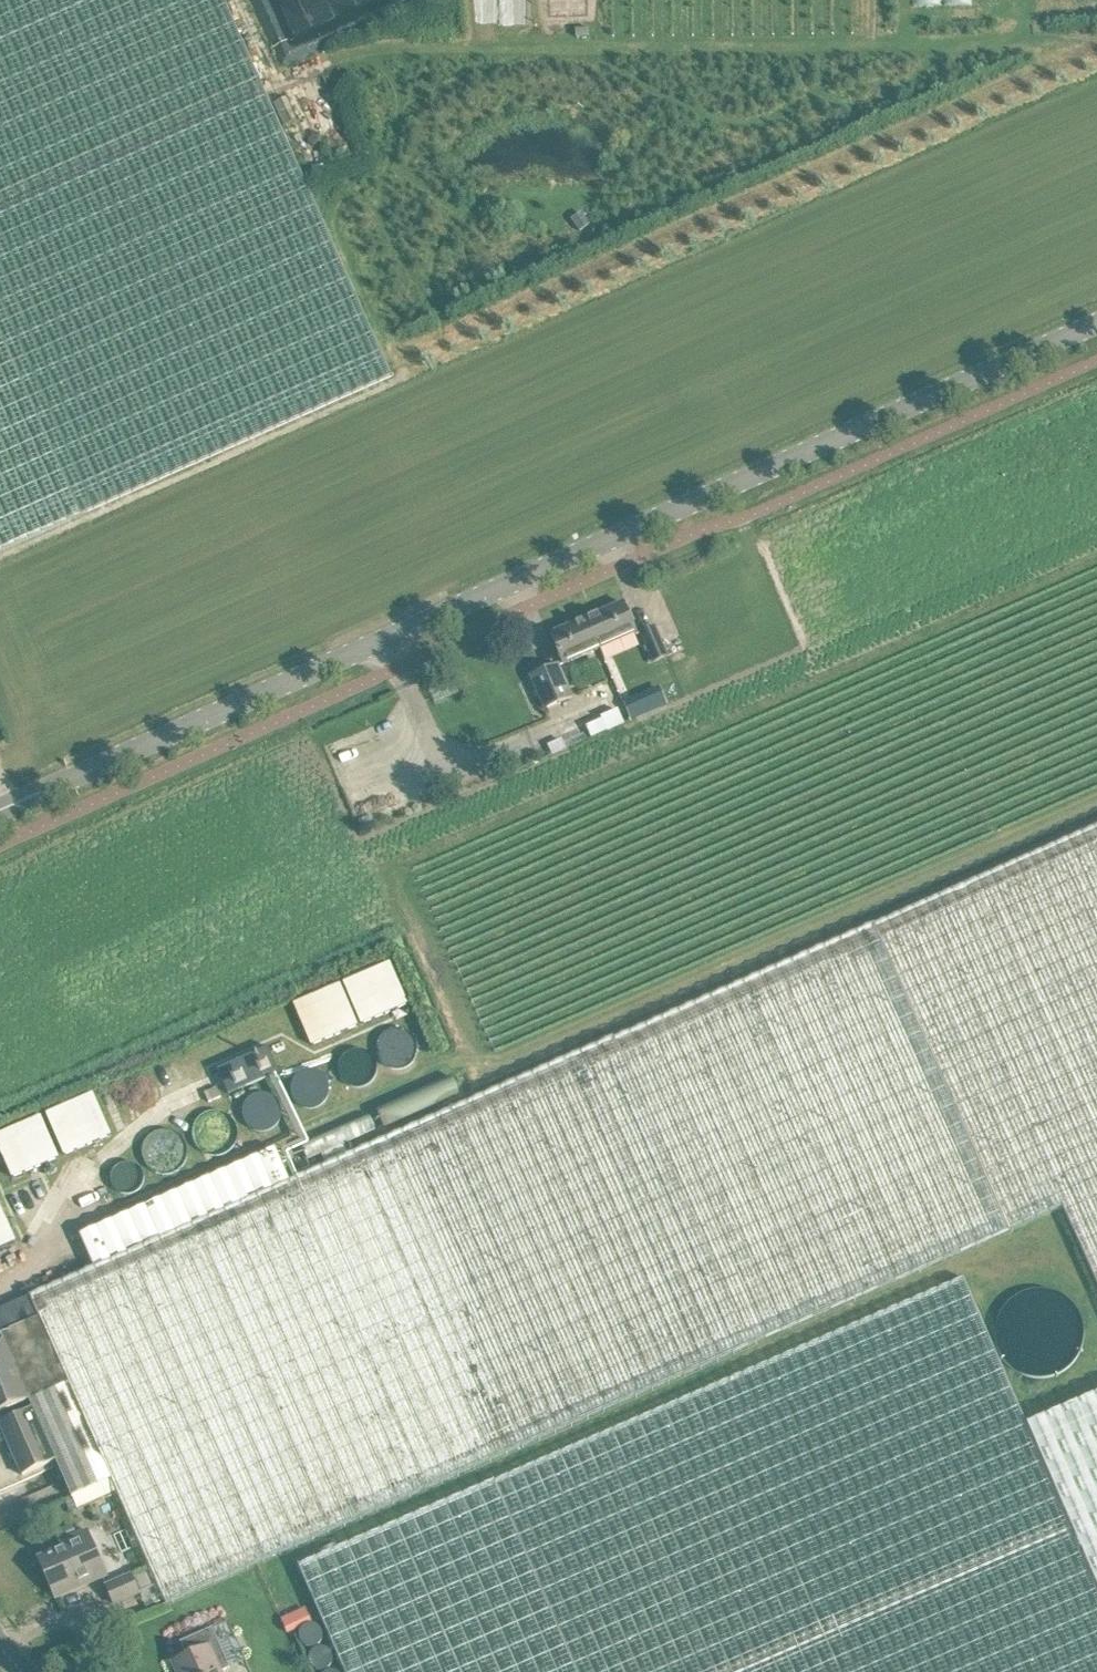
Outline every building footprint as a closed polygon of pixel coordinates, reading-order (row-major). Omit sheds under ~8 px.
[(224,0),(0,0),(0,553),(81,516),(392,378),(224,0)] [(581,211),(571,219),(579,232),(590,224),(581,211)] [(636,632),(632,622),(623,602),(587,617),(587,618),(599,648),(636,632)] [(599,648),(587,618),(587,617),(551,633),(559,653),(563,663),(599,648)] [(666,653),(655,625),(640,631),(652,659),(666,653)] [(546,708),(573,696),(558,664),(531,677),(546,708)] [(623,699),(632,719),(650,711),(641,691),(623,699)] [(603,718),(587,725),(592,737),(608,730),(609,732),(632,722),(625,706),(602,716),(603,718)] [(563,739),(549,745),(554,756),(568,749),(563,739)] [(875,925),(874,924),(615,1038),(614,1037),(290,1180),(276,1148),(80,1234),(94,1267),(30,1295),(29,1296),(0,1309),(0,1327),(4,1337),(0,1339),(0,1412),(29,1400),(32,1408),(0,1421),(0,1425),(21,1475),(54,1461),(70,1497),(111,1480),(166,1604),(1062,1207),(1096,1285),(1096,826),(875,925)] [(390,960),(344,980),(362,1022),(408,1002),(390,960)] [(340,982),(294,1002),(313,1044),(358,1023),(340,982)] [(419,1044),(419,1043),(418,1038),(417,1035),(413,1029),(407,1025),(400,1023),(395,1023),(391,1024),(385,1028),(380,1035),(378,1042),(379,1047),(380,1051),(384,1057),(388,1061),(394,1063),(397,1063),(405,1062),(409,1061),(412,1058),(417,1052),(419,1044)] [(379,1066),(379,1065),(377,1057),(373,1050),(369,1046),(366,1044),(358,1042),(350,1043),(345,1045),(342,1047),(338,1051),(336,1055),(334,1059),(334,1064),(335,1072),(339,1079),(343,1083),(347,1085),(355,1087),(363,1086),(371,1082),(377,1074),(379,1066)] [(217,1069),(228,1094),(279,1071),(268,1047),(217,1069)] [(332,1086),(332,1085),(330,1077),(328,1072),(325,1069),(322,1066),(317,1063),(308,1062),(303,1063),(299,1064),(294,1067),(291,1069),(287,1077),(285,1086),(286,1091),(287,1095),(292,1102),(299,1107),(307,1109),(315,1108),(320,1106),(324,1104),(327,1100),(330,1096),(331,1091),(332,1086)] [(91,1091),(45,1111),(64,1153),(110,1133),(91,1091)] [(240,1128),(238,1119),(234,1112),(230,1108),(226,1106),(217,1104),(211,1104),(206,1106),(199,1111),(196,1114),(194,1118),(192,1127),(193,1135),(197,1143),(202,1147),(205,1149),(214,1151),(218,1151),(223,1150),(231,1146),(234,1143),(238,1138),(239,1133),(240,1128)] [(0,1131),(0,1149),(12,1176),(57,1156),(39,1114),(0,1131)] [(334,1145),(372,1132),(368,1119),(330,1132),(334,1145)] [(187,1149),(187,1148),(187,1144),(186,1139),(181,1132),(175,1128),(171,1127),(166,1126),(160,1127),(156,1128),(150,1133),(145,1140),(144,1148),(145,1156),(149,1162),(155,1167),(159,1169),(164,1170),(172,1169),(176,1167),(180,1164),(183,1162),(185,1158),(187,1154),(187,1149)] [(16,1239),(0,1203),(0,1246),(16,1239)] [(1026,1424),(963,1278),(298,1566),(344,1671),(1096,1671),(1096,1393),(1026,1424)] [(1033,1334),(1031,1370),(1066,1371),(1068,1336),(1033,1334)] [(107,1575),(87,1531),(61,1542),(63,1548),(39,1558),(56,1598),(107,1575)] [(139,1593),(131,1574),(106,1585),(114,1604),(139,1593)] [(230,1667),(212,1627),(180,1641),(186,1655),(172,1662),(177,1671),(222,1671),(230,1667)]
